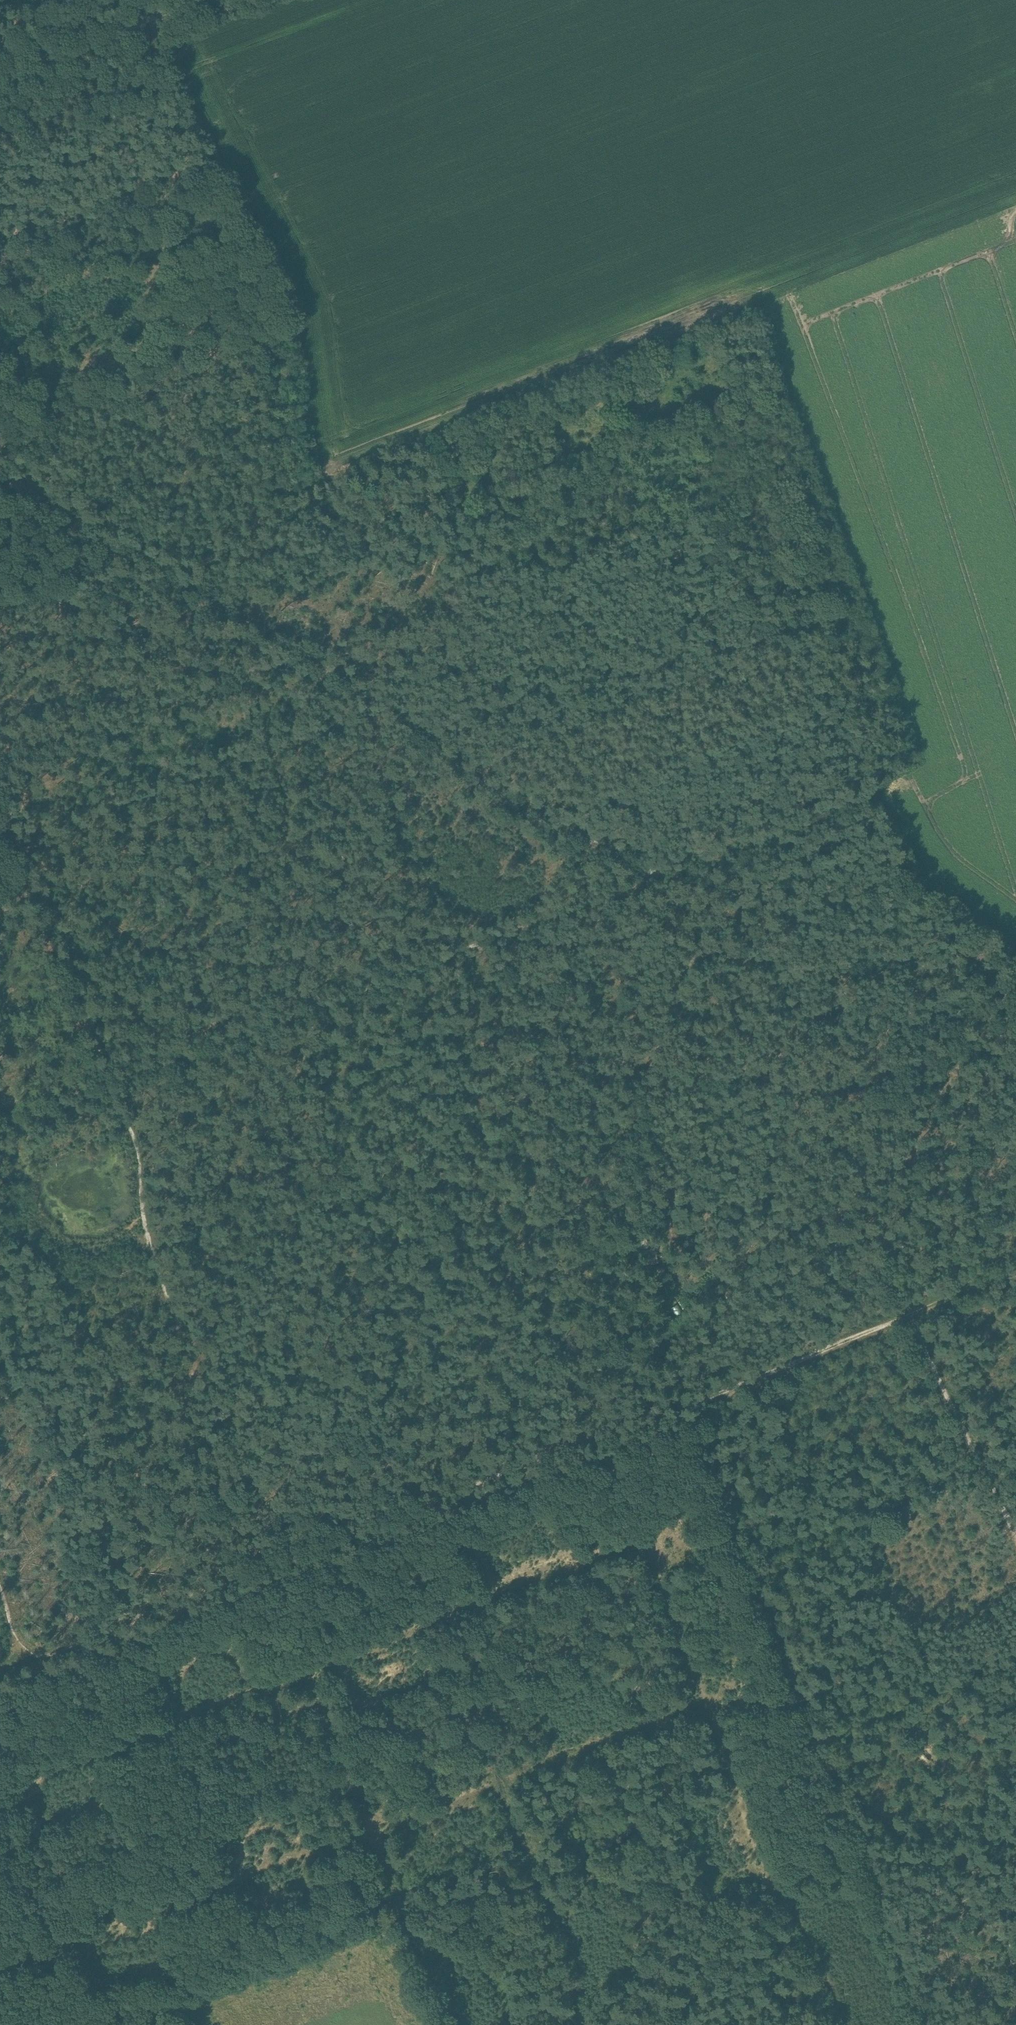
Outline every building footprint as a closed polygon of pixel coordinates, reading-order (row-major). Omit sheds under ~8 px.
[(643,1230),(636,1231),(639,1249),(646,1248),(643,1230)] [(659,1263),(657,1250),(644,1252),(638,1253),(640,1265),(659,1263)] [(889,1809),(901,1809),(901,1791),(889,1791),(889,1809)]
